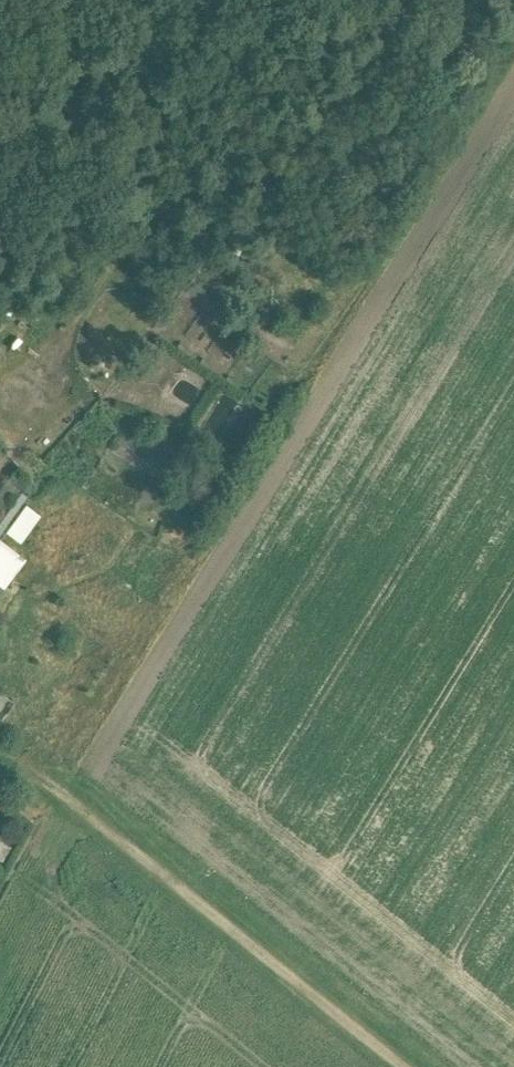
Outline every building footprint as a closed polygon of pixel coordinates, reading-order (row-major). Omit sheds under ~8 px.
[(28,502),(7,529),(23,541),(43,514),(28,502)] [(0,537),(0,581),(6,586),(29,556),(2,535),(0,537)] [(3,860),(11,845),(0,838),(0,858),(3,860)]
